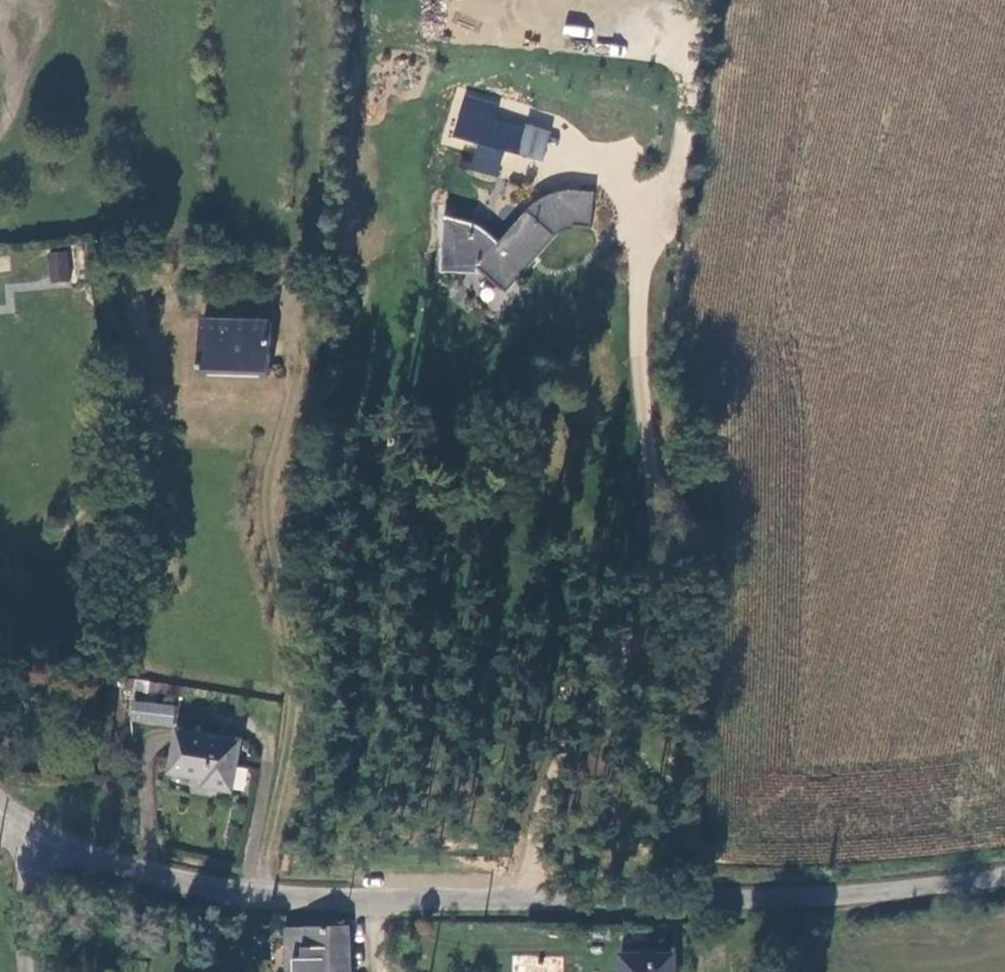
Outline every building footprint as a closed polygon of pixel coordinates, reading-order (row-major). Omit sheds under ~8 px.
[(565,23),(562,35),(587,40),(589,28),(565,23)] [(526,129),(484,116),(475,141),(484,144),(475,171),(498,179),(506,155),(516,158),(526,129)] [(526,129),(516,158),(535,164),(544,135),(526,129)] [(580,219),(583,193),(543,197),(504,244),(481,229),(450,219),(448,265),(487,269),(511,287),(562,229),(580,219)] [(72,254),(53,256),(56,284),(75,282),(72,254)] [(271,315),(204,313),(202,368),(269,370),(271,315)] [(172,701),(131,697),(129,716),(170,719),(172,701)] [(240,735),(174,725),(167,770),(204,776),(202,784),(232,788),(240,735)] [(286,924),(288,966),(296,966),(296,971),(353,971),(350,921),(286,924)] [(619,951),(620,971),(678,971),(678,950),(619,951)] [(561,955),(513,954),(512,971),(561,971),(561,955)]
